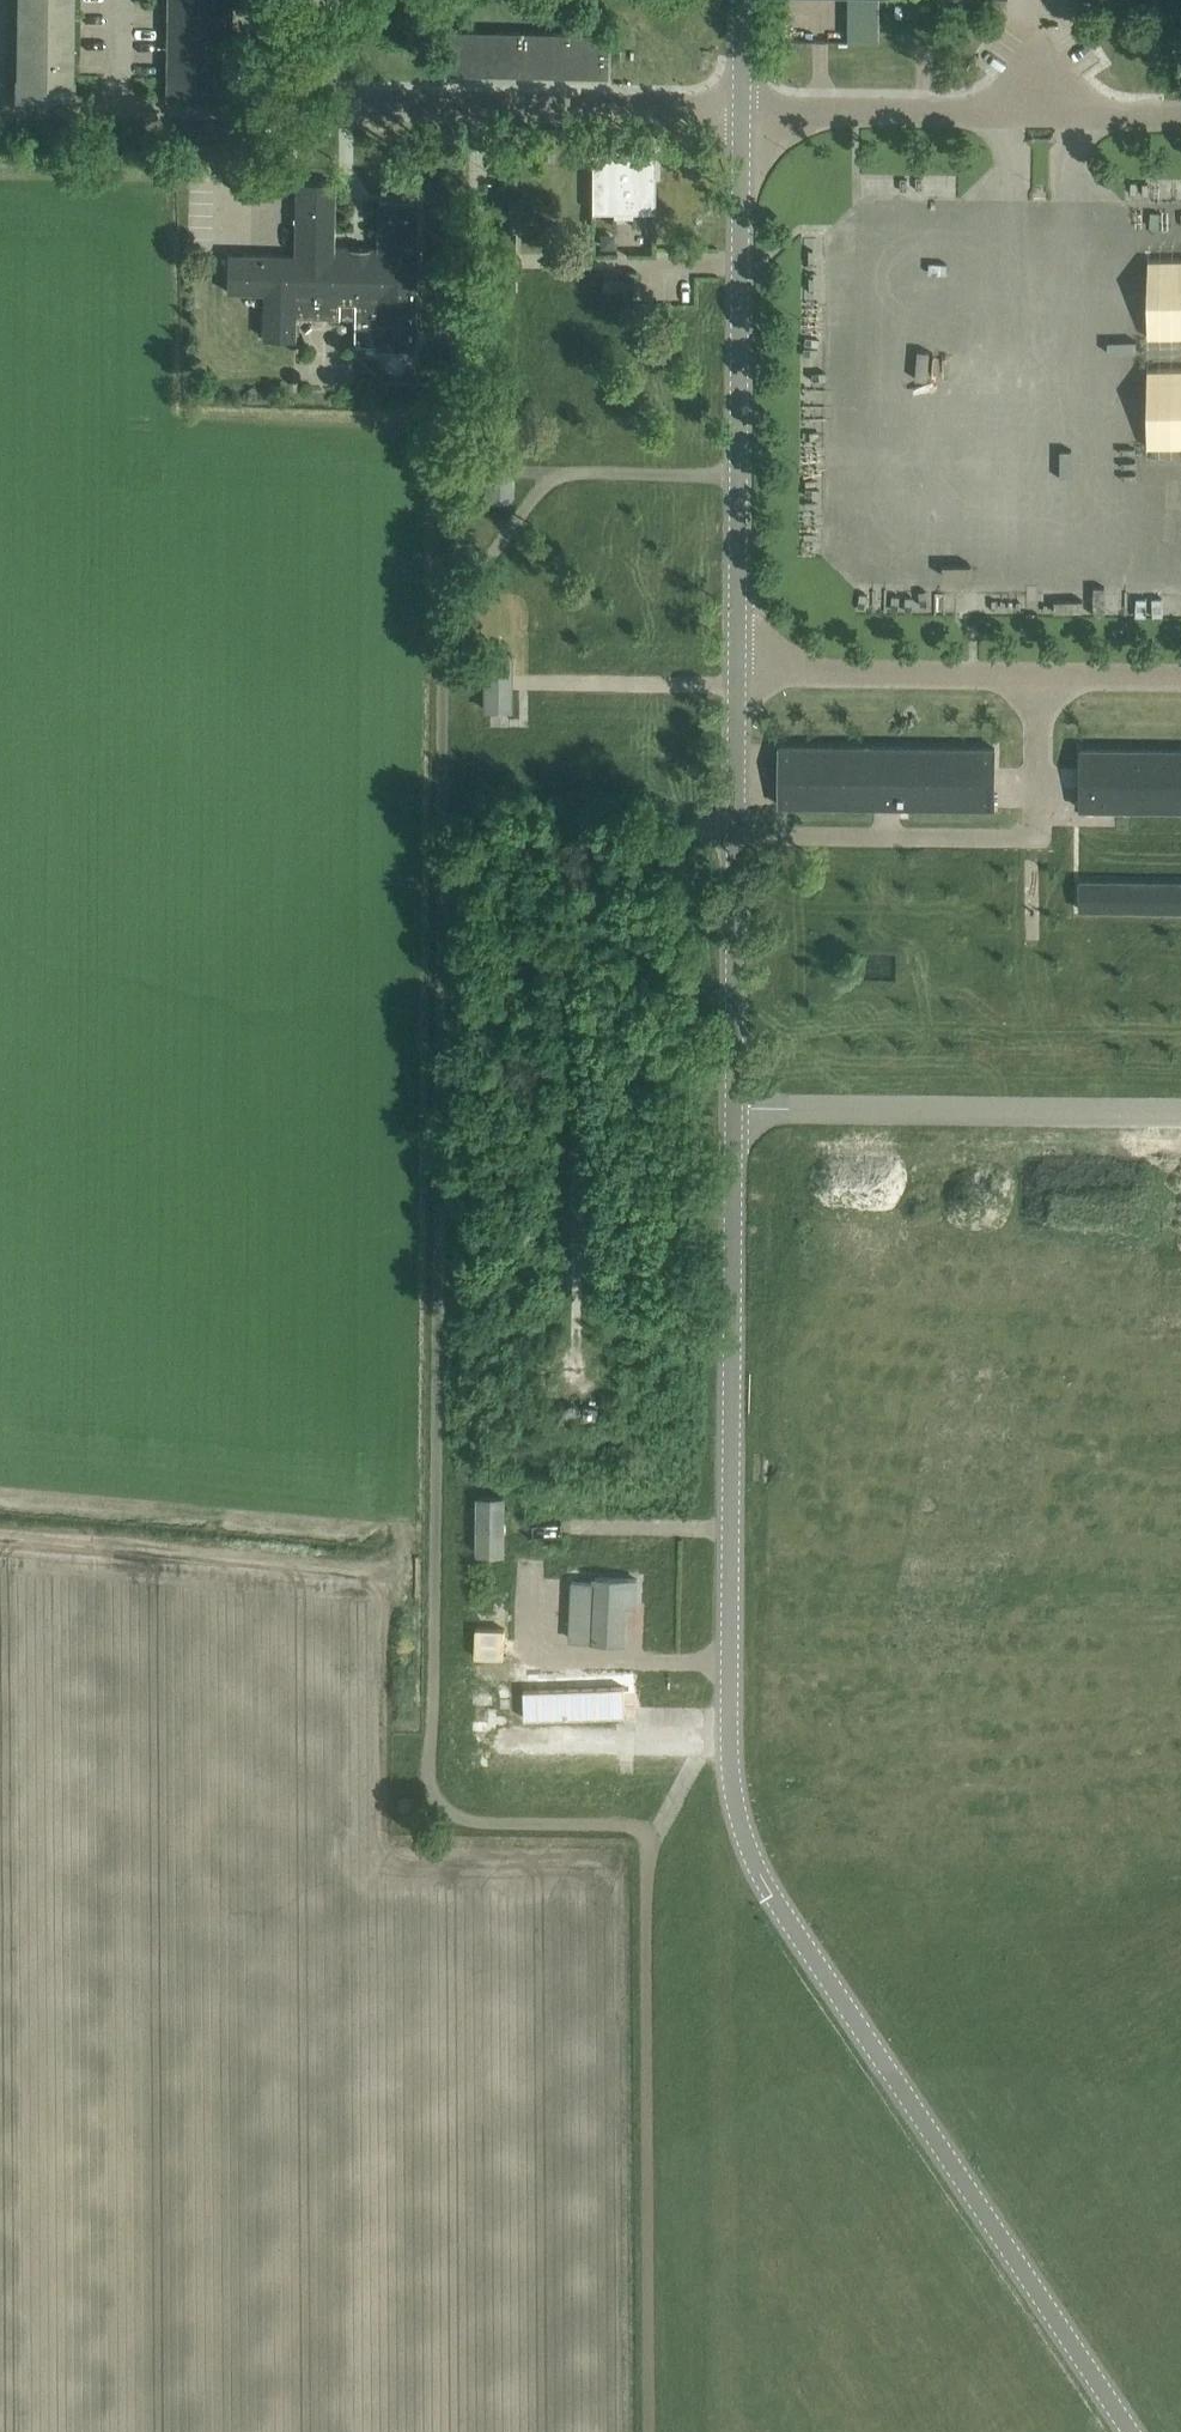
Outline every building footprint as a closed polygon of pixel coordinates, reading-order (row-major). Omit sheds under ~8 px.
[(49,89),(49,94),(71,94),(71,75),(70,75),(71,0),(20,0),(19,75),(18,75),(18,93),(40,94),(40,89),(49,89)] [(169,96),(229,96),(230,0),(170,0),(169,96)] [(912,8),(897,7),(897,18),(911,18),(912,8)] [(608,76),(608,33),(450,29),(449,73),(608,76)] [(435,73),(436,58),(424,58),(424,72),(435,73)] [(633,211),(653,211),(655,211),(655,152),(634,152),(634,146),(613,146),(613,152),(592,152),(592,210),(614,211),(614,216),(633,216),(633,211)] [(377,345),(415,346),(416,202),(378,201),(377,247),(334,246),(335,182),(296,181),(295,254),(228,253),(227,291),(264,292),(263,336),(295,337),(296,314),(354,316),(354,342),(377,342),(377,345)] [(271,241),(256,241),(256,253),(271,253),(271,241)] [(626,295),(626,285),(626,284),(604,283),(604,295),(626,295)] [(486,498),(497,498),(512,498),(512,442),(487,441),(486,498)] [(485,709),(491,709),(510,709),(510,652),(485,652),(485,709)] [(780,804),(995,806),(995,746),(780,744),(780,804)] [(1081,747),(1081,807),(1124,808),(1124,810),(1128,810),(1128,808),(1180,808),(1180,748),(1081,747)] [(1180,909),(1180,880),(1080,879),(1080,908),(1180,909)] [(503,1552),(503,1551),(504,1496),(479,1495),(478,1551),(503,1552)] [(596,1581),(572,1580),(569,1637),(624,1640),(626,1601),(636,1602),(637,1578),(596,1576),(596,1581)]
